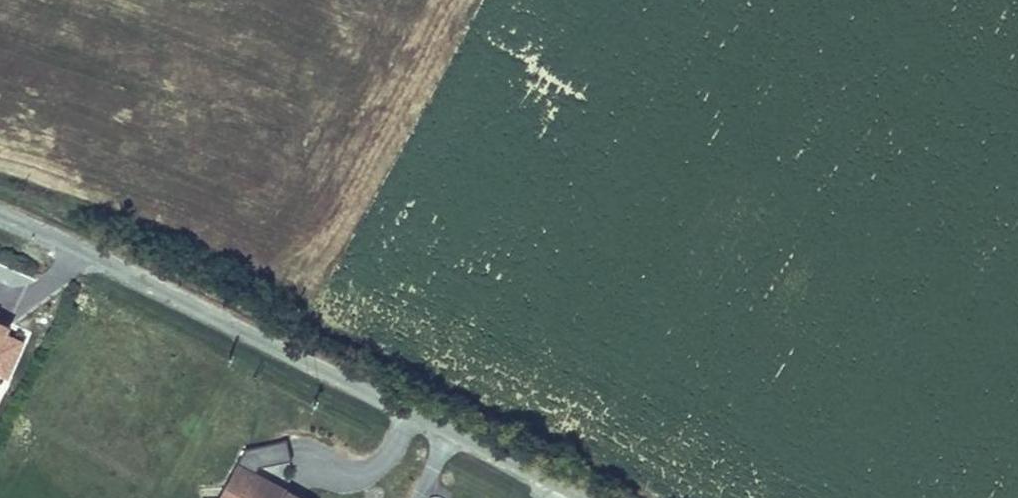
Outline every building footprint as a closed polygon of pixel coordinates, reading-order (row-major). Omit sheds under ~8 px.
[(12,375),(24,337),(9,333),(14,320),(0,315),(0,371),(12,375)] [(256,476),(259,469),(290,463),(286,442),(244,450),(219,497),(298,497),(256,476)]
